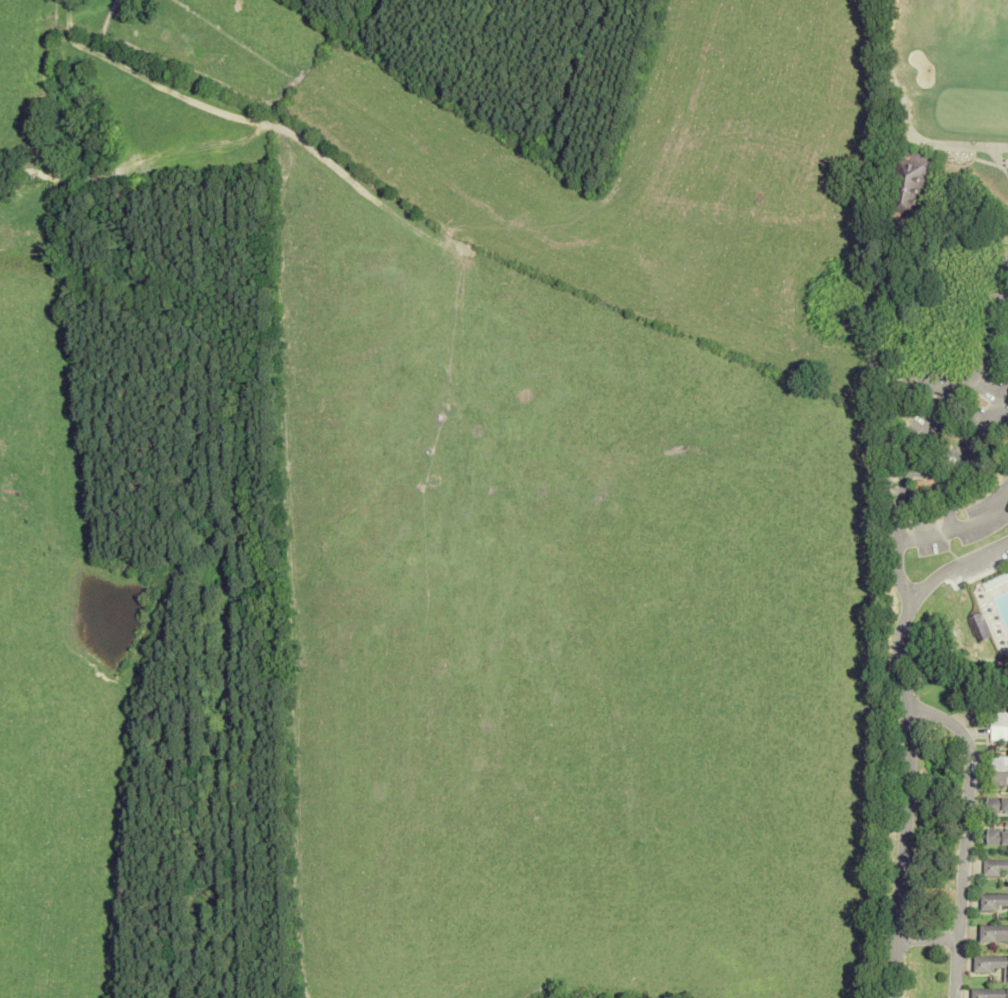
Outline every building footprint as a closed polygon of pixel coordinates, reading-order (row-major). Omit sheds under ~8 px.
[(888,228),(923,230),(927,152),(892,150),(888,228)] [(991,636),(978,613),(967,619),(980,642),(991,636)] [(1002,710),(1002,712),(992,712),(991,741),(1007,742),(1007,710),(1002,710)] [(992,757),(992,784),(1007,785),(1007,757),(992,757)] [(988,798),(987,814),(1007,814),(1007,799),(988,798)] [(987,829),(987,844),(1007,845),(1007,830),(987,829)] [(1007,875),(1007,860),(984,860),(984,875),(1007,875)] [(981,895),(981,910),(1007,910),(1007,895),(981,895)] [(980,940),(1007,940),(1007,925),(980,925),(980,940)] [(1007,981),(1007,955),(975,955),(975,970),(1005,970),(1005,981),(1007,981)] [(973,988),(973,997),(1007,997),(1007,988),(973,988)]
